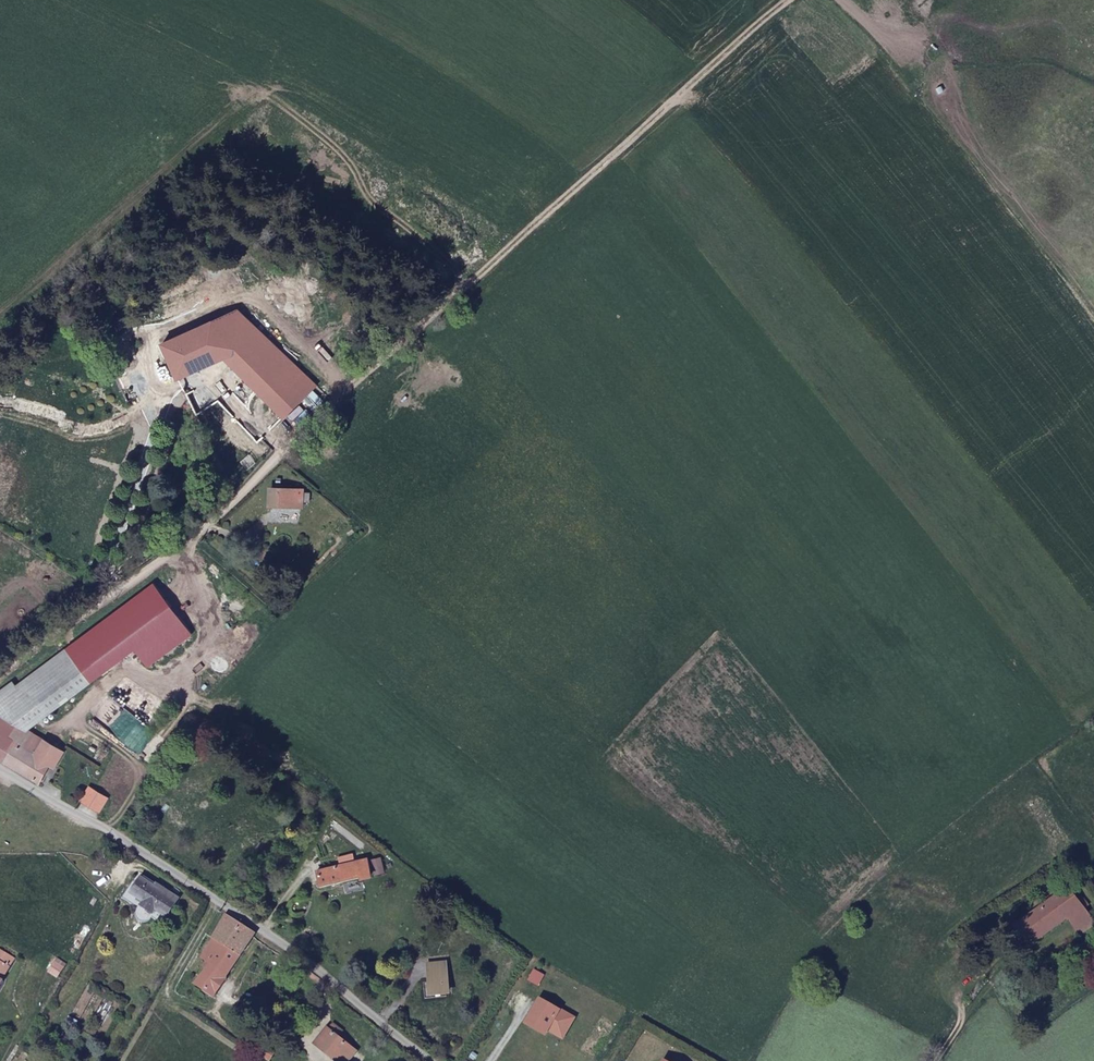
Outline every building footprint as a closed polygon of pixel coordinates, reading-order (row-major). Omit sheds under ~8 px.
[(284,418),(316,386),(239,311),(163,346),(180,381),(225,360),(284,418)] [(198,417),(204,412),(193,390),(186,394),(198,417)] [(269,504),(271,490),(262,490),(262,504),(269,504)] [(302,490),(271,490),(269,504),(269,507),(301,506),(302,490)] [(0,692),(0,712),(17,724),(10,736),(23,744),(31,732),(28,730),(94,682),(70,649),(18,686),(14,682),(0,692)] [(0,712),(0,758),(38,781),(40,783),(51,767),(54,762),(51,761),(57,749),(47,743),(40,753),(30,747),(37,736),(31,732),(23,744),(10,736),(17,724),(0,712)] [(47,743),(37,736),(30,747),(40,753),(47,743)] [(54,762),(51,767),(56,770),(66,754),(57,749),(51,761),(54,762)] [(109,799),(92,789),(84,802),(99,812),(109,799)] [(380,857),(371,859),(375,873),(383,871),(380,857)] [(340,865),(316,870),(320,884),(355,875),(355,878),(370,874),(366,858),(354,861),(340,865)] [(179,898),(141,873),(123,897),(137,908),(135,914),(138,918),(141,922),(145,922),(149,921),(153,918),(162,925),(179,898)] [(1066,919),(1082,907),(1067,888),(1015,926),(1029,947),(1066,919)] [(1093,923),(1082,907),(1066,919),(1078,934),(1093,923)] [(224,913),(210,935),(224,944),(239,923),(224,913)] [(253,932),(239,923),(224,944),(240,953),(253,932)] [(210,935),(197,955),(204,960),(209,963),(226,975),(240,953),(224,944),(210,935)] [(11,965),(15,957),(0,948),(0,959),(11,965)] [(5,980),(2,978),(11,965),(0,959),(0,987),(5,980)] [(209,963),(204,960),(200,965),(205,968),(209,963)] [(213,994),(226,975),(209,963),(205,968),(196,983),(213,994)] [(448,965),(429,967),(431,991),(448,989),(448,965)] [(342,1028),(330,1020),(315,1042),(343,1060),(354,1046),(337,1034),(342,1028)]
